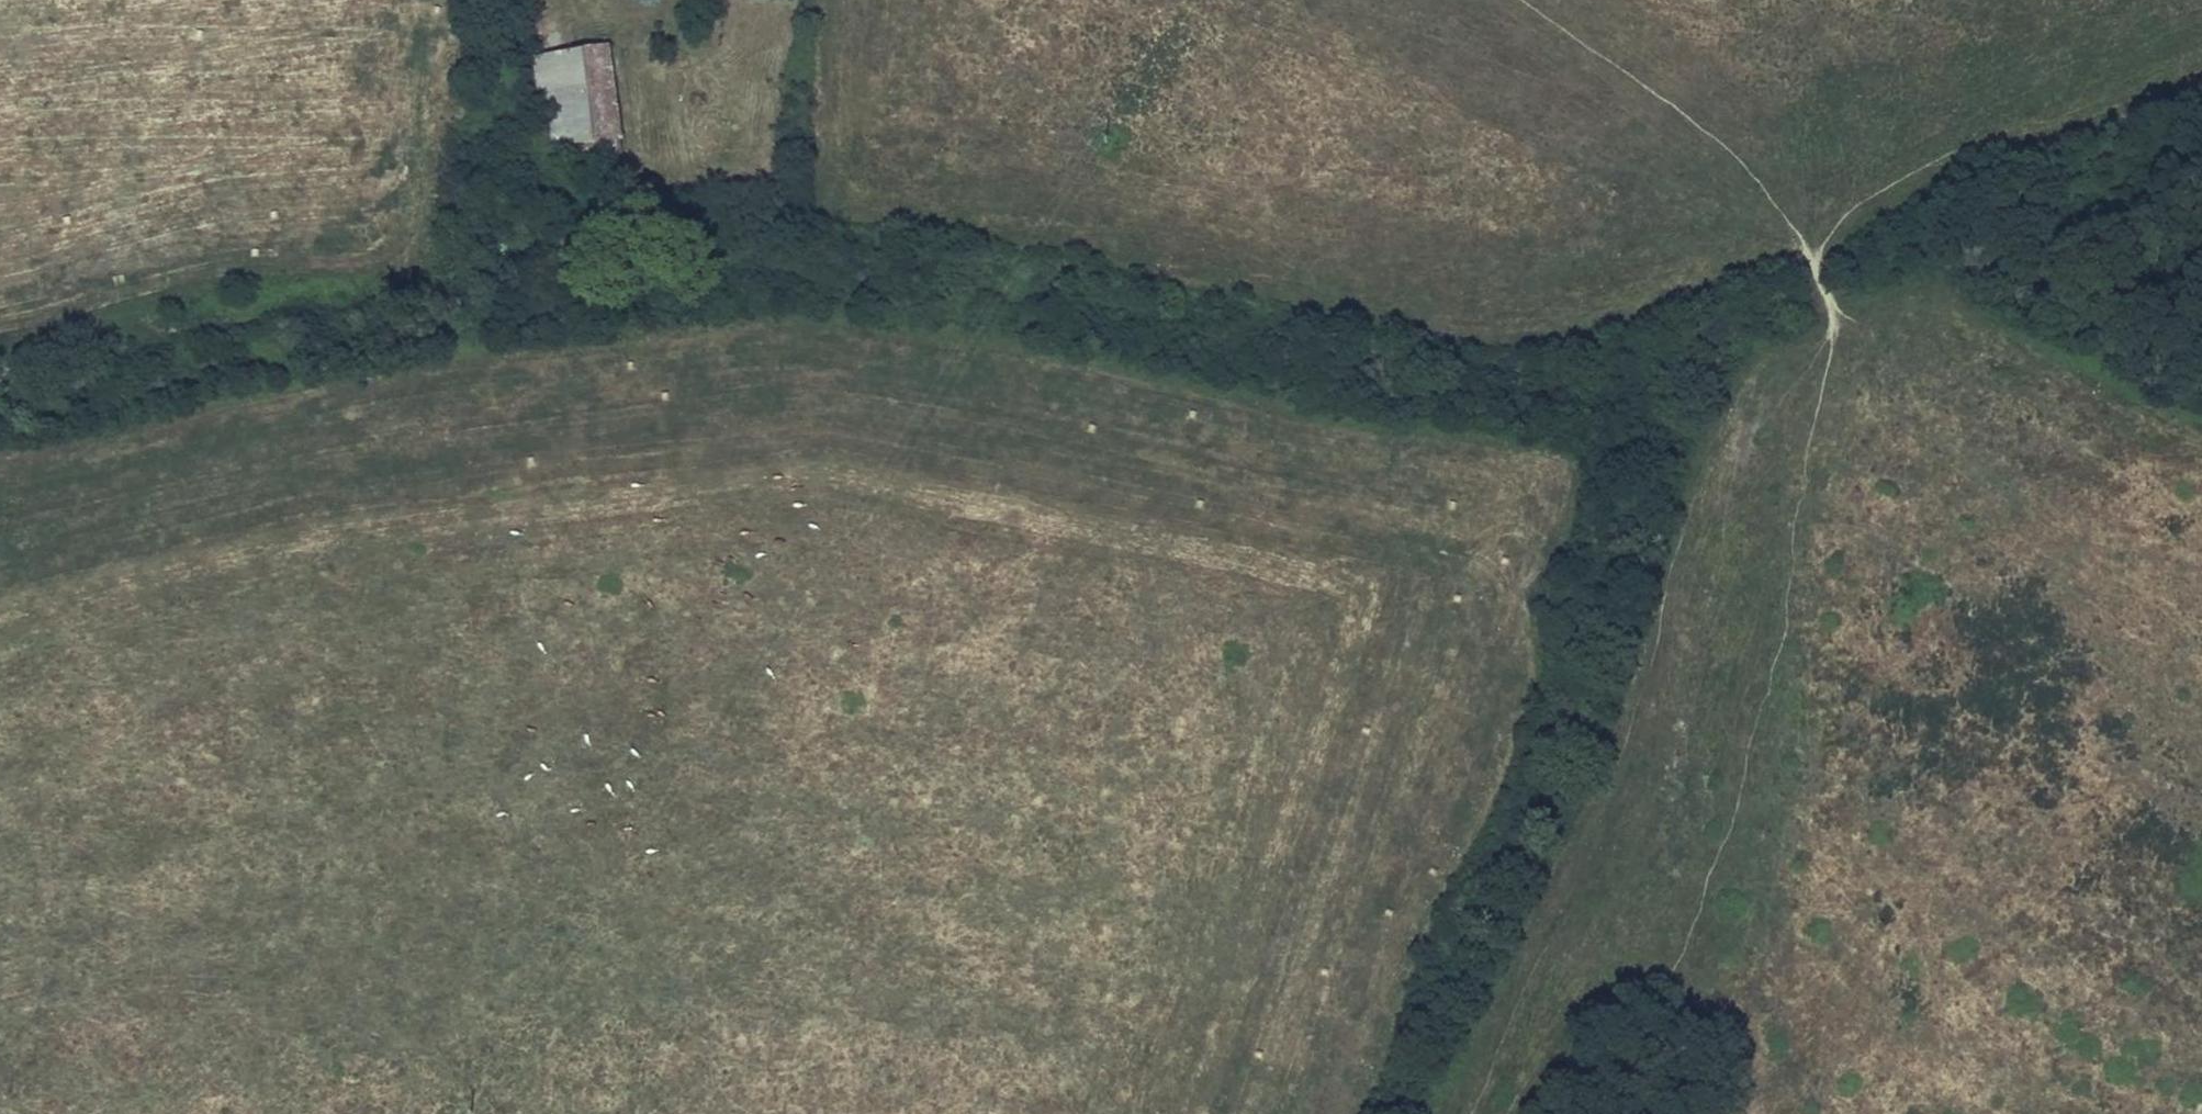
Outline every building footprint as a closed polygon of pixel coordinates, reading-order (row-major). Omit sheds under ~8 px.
[(621,152),(606,48),(551,55),(562,145),(564,158),(621,152)] [(562,145),(551,55),(536,57),(546,147),(562,145)]
